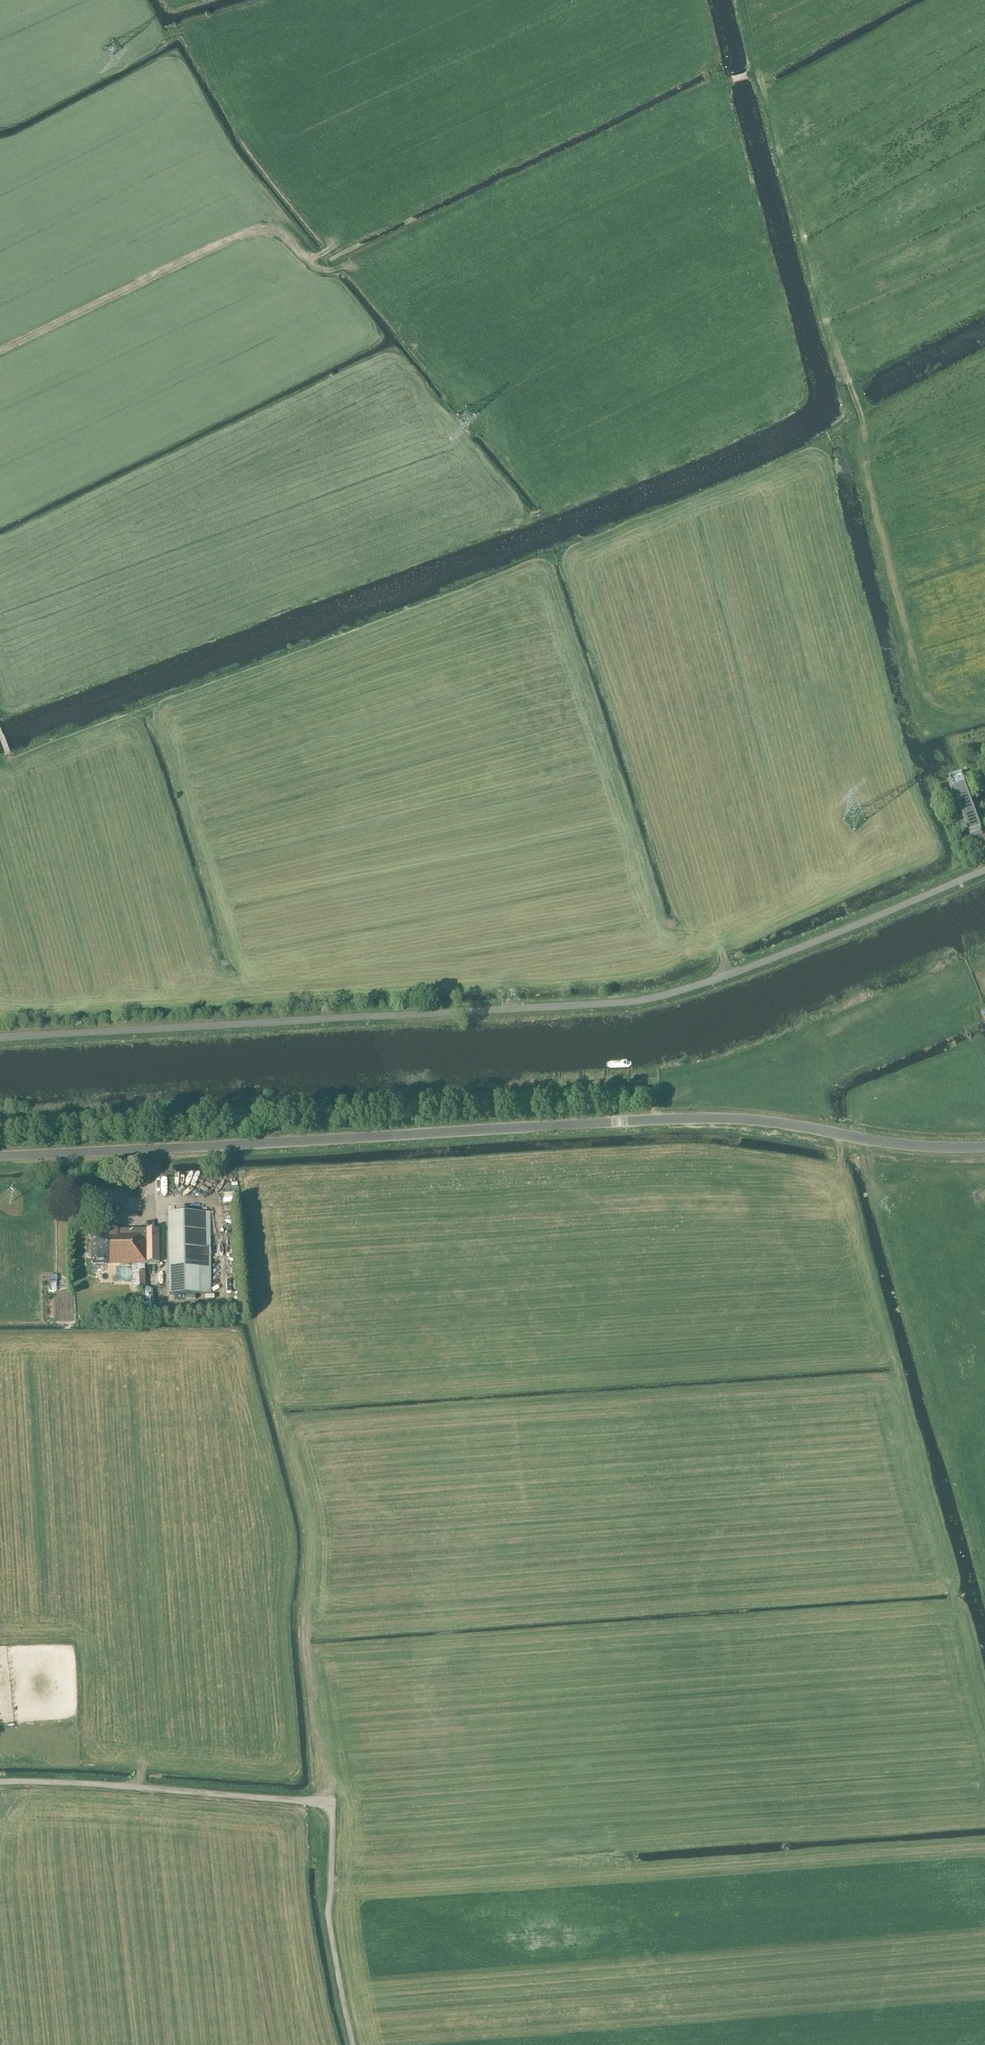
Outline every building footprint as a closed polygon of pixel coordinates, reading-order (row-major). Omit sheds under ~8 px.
[(983,834),(965,783),(952,788),(971,839),(983,834)] [(211,1294),(210,1212),(198,1212),(168,1213),(169,1295),(211,1294)] [(132,1264),(145,1264),(147,1264),(146,1231),(146,1229),(109,1229),(109,1232),(103,1232),(103,1264),(103,1265),(132,1264)] [(146,1231),(147,1264),(159,1264),(159,1231),(146,1231)] [(103,1264),(103,1232),(91,1232),(91,1264),(103,1264)] [(132,1264),(132,1289),(145,1288),(145,1264),(132,1264)]
